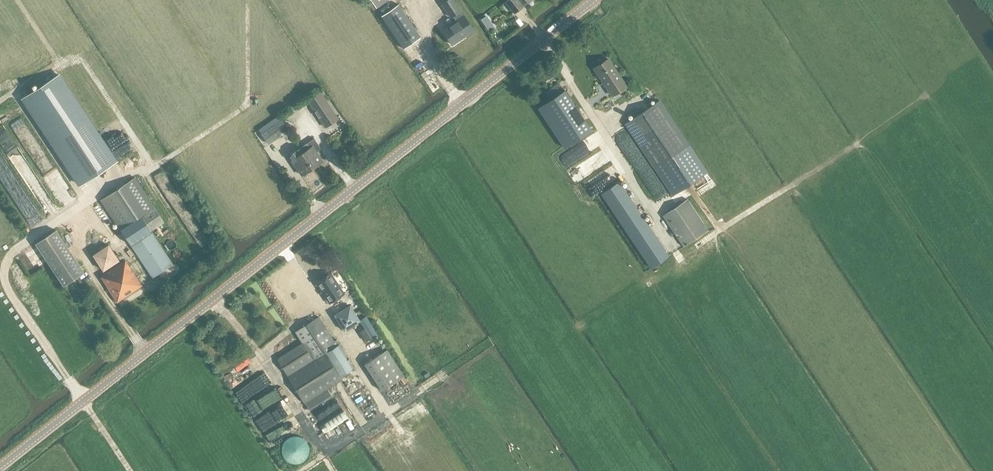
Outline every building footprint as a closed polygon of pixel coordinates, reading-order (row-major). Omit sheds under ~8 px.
[(464,15),(454,0),(447,0),(441,4),(450,17),(451,16),(455,21),(442,30),(452,44),(473,29),(464,15)] [(508,3),(515,12),(523,5),(522,3),(525,0),(512,0),(508,3)] [(404,48),(420,37),(398,4),(381,15),(404,48)] [(485,25),(491,21),(487,16),(481,19),(485,25)] [(609,58),(595,67),(613,95),(627,86),(609,58)] [(116,161),(58,74),(23,97),(80,184),(116,161)] [(546,90),(549,96),(561,88),(557,83),(546,90)] [(591,130),(565,90),(539,107),(538,108),(564,146),(565,148),(591,130)] [(307,100),(325,127),(337,118),(320,92),(307,100)] [(660,100),(625,123),(655,168),(673,195),(685,188),(708,173),(689,145),(660,100)] [(269,143),(289,129),(282,119),(262,133),(269,143)] [(55,170),(29,124),(18,130),(26,145),(32,142),(37,151),(33,154),(42,171),(48,168),(50,172),(55,170)] [(302,152),(311,166),(321,159),(314,149),(319,146),(314,138),(306,143),(309,147),(302,152)] [(345,139),(337,146),(341,150),(349,143),(345,139)] [(299,148),(288,155),(301,175),(312,168),(311,166),(302,152),(299,148)] [(653,194),(664,187),(641,149),(630,156),(653,194)] [(164,222),(154,207),(135,178),(101,200),(152,277),(173,264),(150,231),(164,222)] [(651,267),(668,256),(619,181),(602,193),(651,267)] [(707,230),(687,199),(662,215),(683,246),(707,230)] [(64,284),(83,271),(56,230),(36,243),(64,284)] [(103,269),(118,259),(108,244),(93,254),(103,269)] [(117,301),(141,285),(125,260),(101,276),(117,301)] [(317,282),(330,302),(344,293),(331,273),(317,282)] [(335,313),(344,326),(359,316),(351,303),(335,313)] [(367,314),(361,318),(366,326),(361,330),(368,341),(379,333),(367,314)] [(276,359),(287,376),(304,402),(340,379),(339,376),(353,367),(335,339),(333,340),(318,316),(294,331),(302,343),(276,359)] [(363,363),(381,390),(403,376),(385,349),(363,363)] [(250,405),(254,411),(272,400),(268,394),(250,405)] [(292,414),(288,405),(257,419),(261,428),(292,414)] [(325,434),(349,419),(343,409),(319,424),(325,434)] [(281,445),(281,448),(281,450),(281,452),(282,455),(284,457),(285,459),(287,460),(290,461),(292,462),(294,462),(297,462),(299,461),(302,460),(304,458),(306,457),(307,454),(308,452),(309,450),(309,447),(308,445),(307,442),(306,440),(304,438),(302,437),(300,436),(297,435),(295,435),(292,435),(290,436),(287,437),(285,439),(284,441),(282,443),(281,445)]
